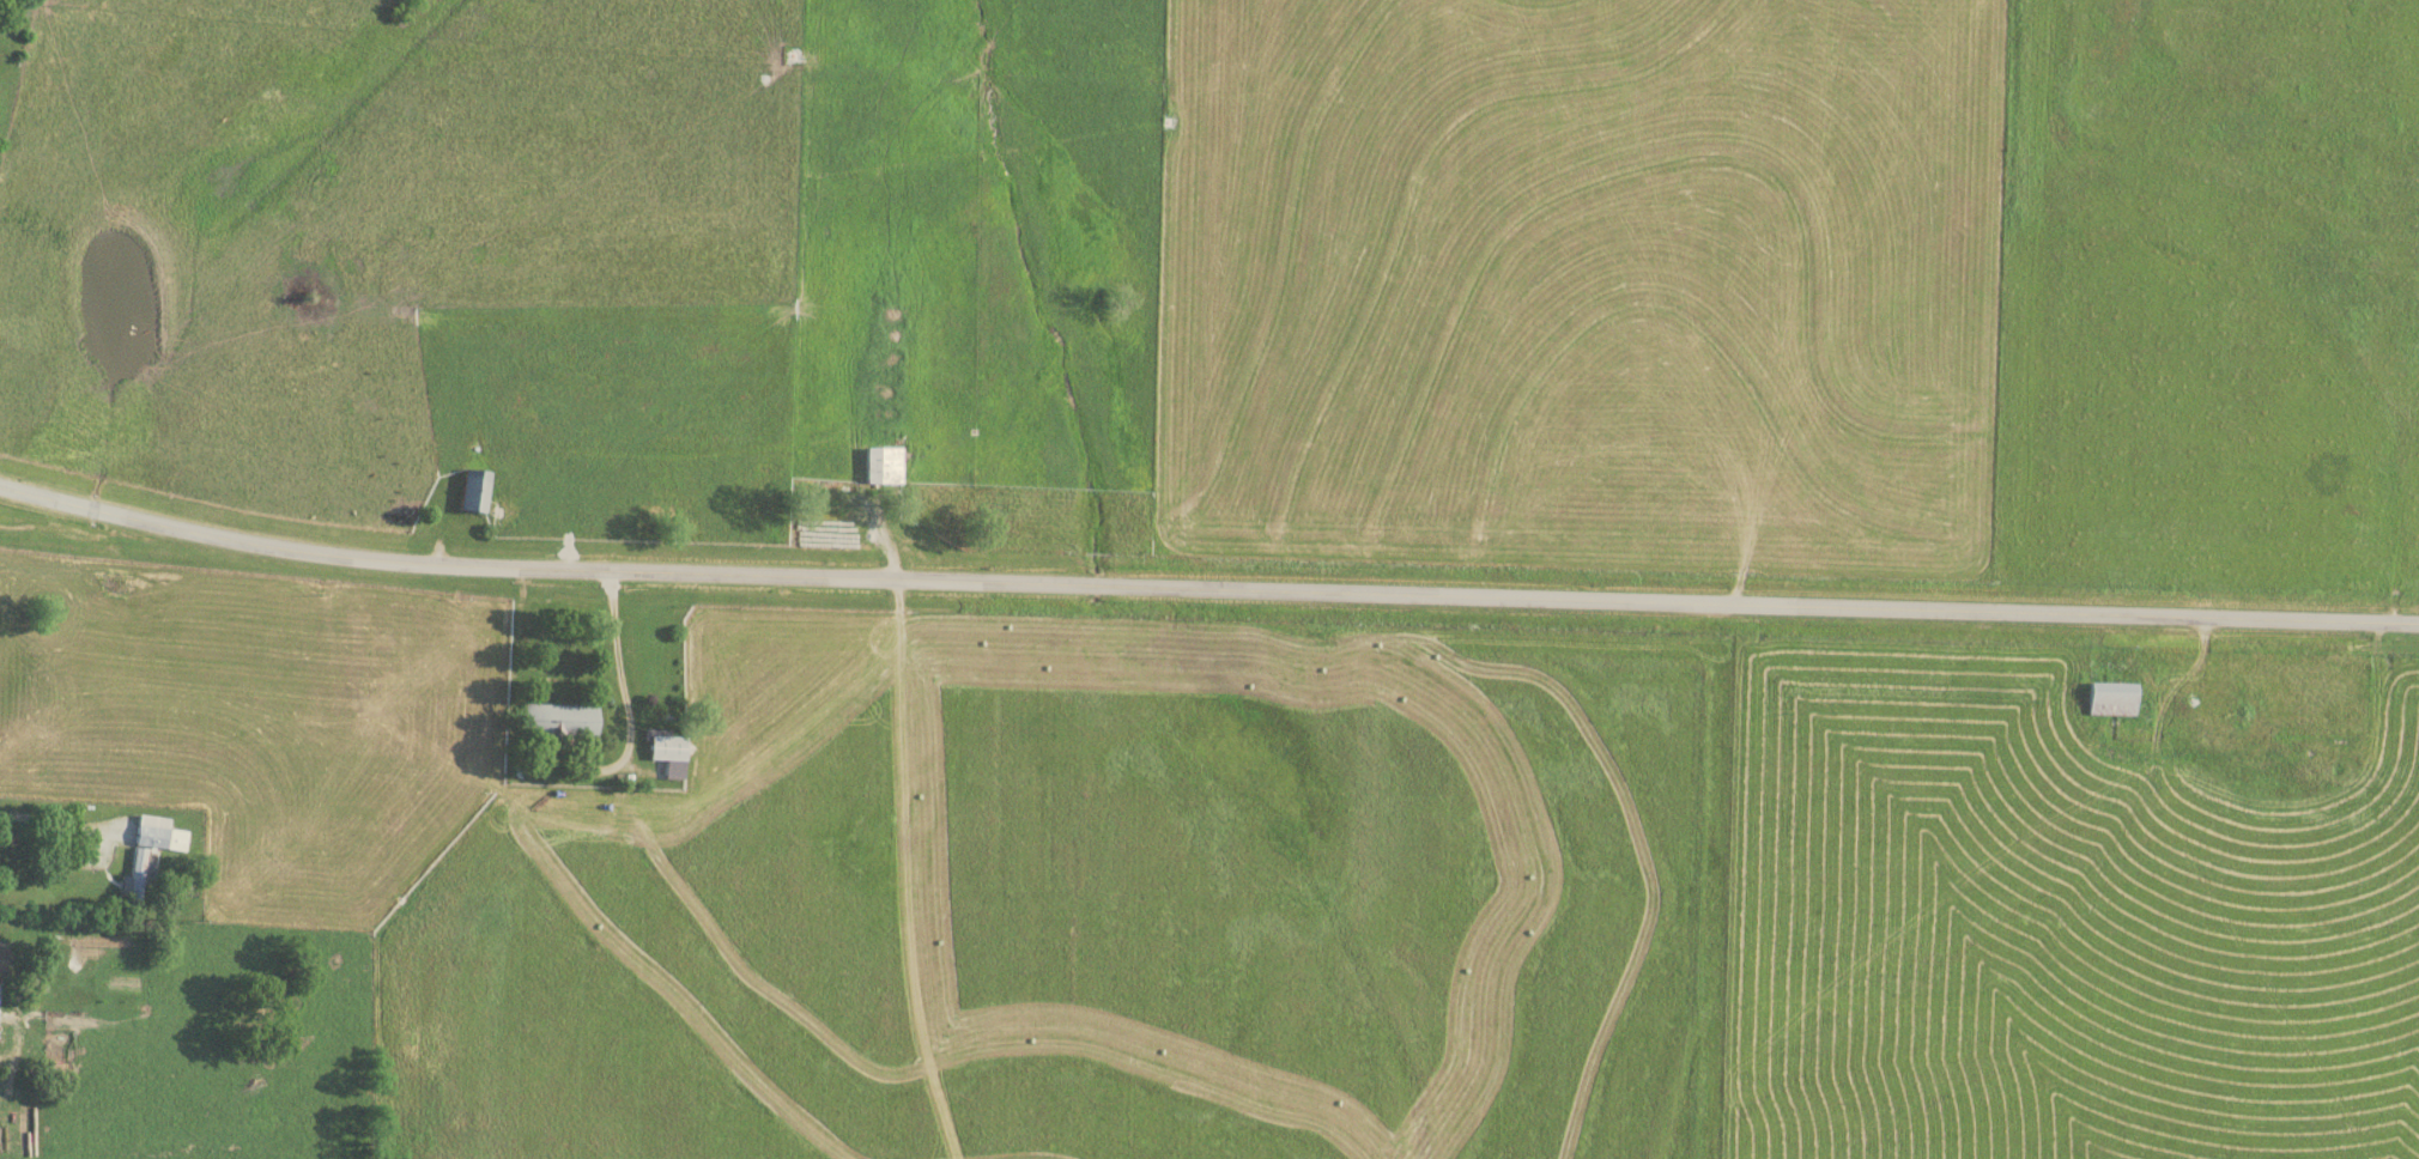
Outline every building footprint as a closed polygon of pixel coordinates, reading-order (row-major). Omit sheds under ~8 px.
[(868,483),(903,483),(903,447),(868,447),(868,483)] [(460,508),(486,513),(493,471),(467,467),(460,508)] [(2088,714),(2138,714),(2138,682),(2088,682),(2088,714)] [(599,704),(526,703),(525,735),(599,735),(599,704)] [(688,735),(652,735),(652,760),(688,760),(688,735)] [(185,851),(188,829),(170,827),(171,817),(139,813),(132,875),(123,874),(120,902),(142,904),(147,867),(149,867),(151,846),(185,851)]
